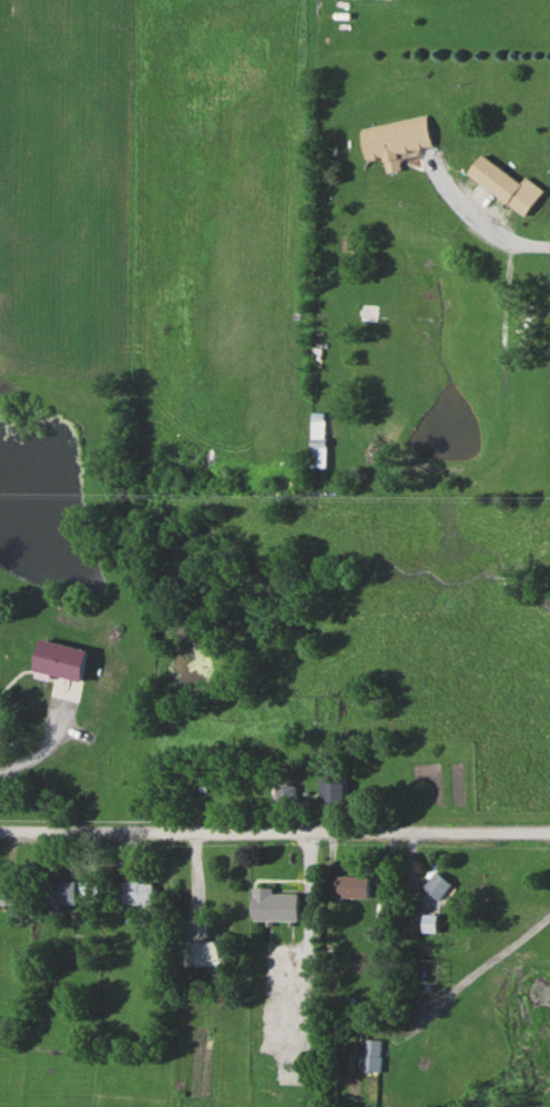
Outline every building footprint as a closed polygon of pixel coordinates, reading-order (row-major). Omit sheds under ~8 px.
[(366,160),(433,148),(427,115),(360,127),(366,160)] [(468,174),(528,215),(546,189),(527,176),(523,182),(482,154),(468,174)] [(313,446),(327,446),(327,411),(313,411),(313,446)] [(347,805),(347,773),(322,773),(322,805),(347,805)] [(296,784),(277,784),(277,805),(296,805),(296,784)] [(454,885),(438,870),(423,886),(439,900),(454,885)] [(372,875),(340,875),(340,897),(372,897),(372,875)] [(93,880),(46,880),(46,903),(93,903),(93,880)] [(122,904),(154,904),(154,880),(122,880),(122,904)] [(15,881),(0,881),(0,902),(15,902),(15,881)] [(254,887),(254,921),(302,921),(302,892),(276,892),(276,887),(254,887)] [(439,914),(424,914),(424,932),(439,932),(439,914)] [(186,941),(186,966),(224,966),(224,941),(186,941)] [(381,1072),(381,1038),(364,1038),(364,1072),(381,1072)]
